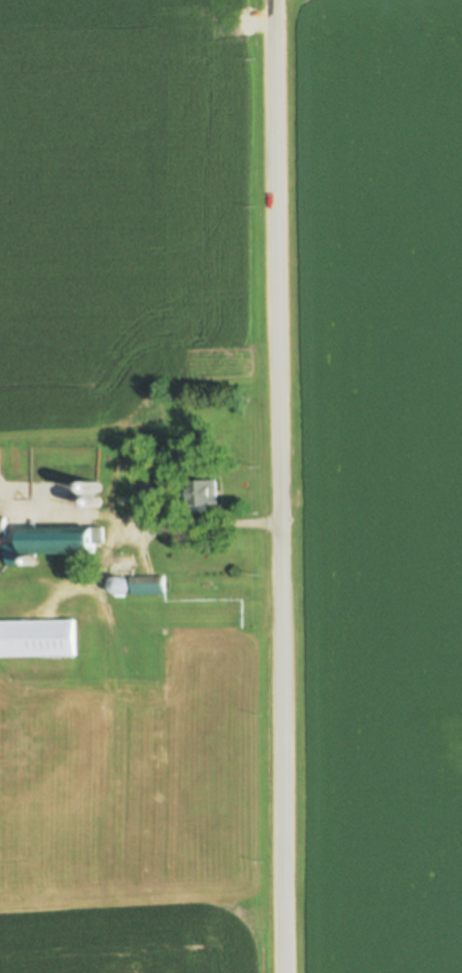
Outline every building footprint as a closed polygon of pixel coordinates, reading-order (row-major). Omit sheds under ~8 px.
[(96,479),(95,447),(71,447),(72,481),(89,480),(90,505),(107,505),(106,478),(96,479)] [(188,479),(188,509),(217,509),(217,481),(210,481),(210,470),(193,470),(193,479),(188,479)] [(21,527),(21,545),(3,545),(2,567),(23,567),(23,554),(95,554),(95,527),(21,527)] [(132,575),(132,595),(163,596),(163,575),(132,575)] [(80,657),(79,618),(0,620),(0,659),(80,657)]
